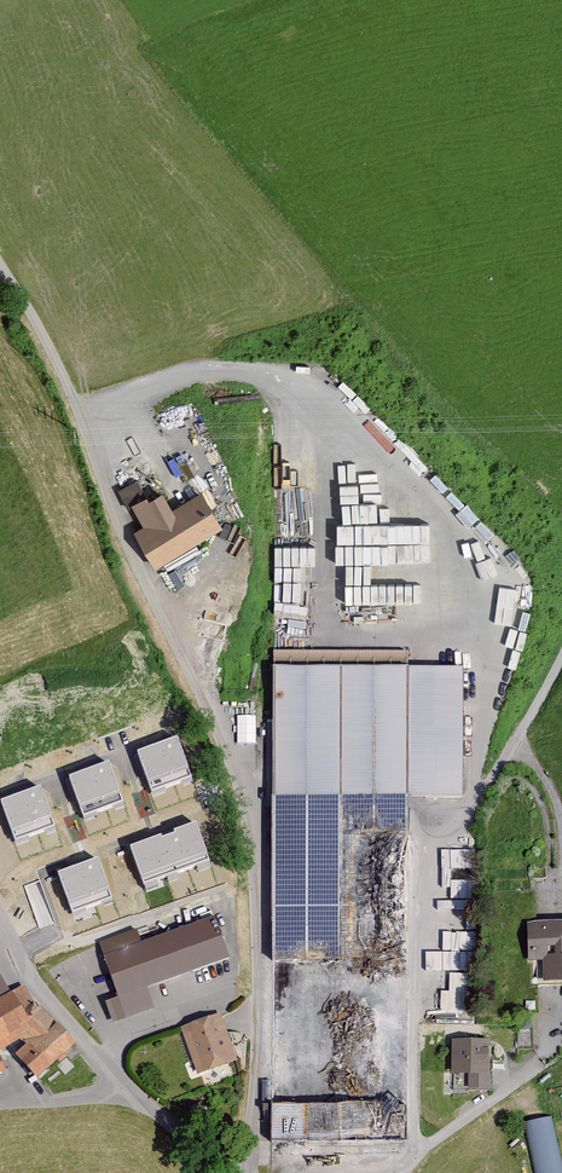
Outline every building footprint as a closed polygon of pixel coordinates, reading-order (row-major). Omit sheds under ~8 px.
[(214,493),(206,481),(196,487),(204,500),(214,493)] [(221,532),(200,495),(171,511),(162,495),(148,503),(136,483),(117,494),(126,510),(130,507),(142,530),(134,535),(155,571),(221,532)] [(354,499),(354,516),(363,516),(363,499),(354,499)] [(407,553),(427,552),(425,520),(406,521),(407,553)] [(342,522),(341,540),(354,541),(355,523),(342,522)] [(278,553),(286,553),(286,615),(313,615),(314,596),(308,596),(308,535),(278,535),(278,553)] [(340,601),(353,601),(353,563),(341,563),(340,601)] [(423,629),(423,666),(463,666),(486,666),(486,629),(423,629)] [(463,797),(463,666),(423,666),(408,666),(408,651),(273,650),(272,1141),(408,1141),(408,797),(463,797)] [(178,740),(138,754),(153,794),(193,780),(178,740)] [(110,763),(70,778),(84,818),(124,804),(110,763)] [(42,788),(2,803),(16,843),(56,829),(42,788)] [(197,825),(131,848),(145,886),(211,863),(197,825)] [(98,860),(58,875),(73,915),(113,901),(98,860)] [(476,896),(476,878),(457,878),(457,896),(476,896)] [(459,925),(474,926),(475,900),(461,899),(459,925)] [(228,961),(213,919),(140,945),(136,933),(98,946),(117,1000),(104,1005),(111,1025),(153,1010),(146,990),(228,961)] [(528,926),(528,964),(544,964),(544,985),(561,985),(561,926),(528,926)] [(459,928),(460,964),(477,963),(476,928),(459,928)] [(435,969),(434,988),(443,988),(442,1006),(468,1007),(469,970),(435,969)] [(9,990),(0,974),(0,995),(9,990)] [(41,1003),(39,1004),(35,999),(34,999),(24,982),(9,990),(0,995),(0,1048),(21,1036),(27,1042),(15,1053),(37,1077),(62,1054),(77,1041),(41,1003)] [(236,1062),(219,1016),(180,1030),(196,1076),(236,1062)] [(489,1093),(489,1043),(452,1043),(451,1077),(467,1077),(467,1093),(489,1093)] [(529,1118),(537,1172),(561,1172),(561,1159),(555,1114),(529,1118)]
